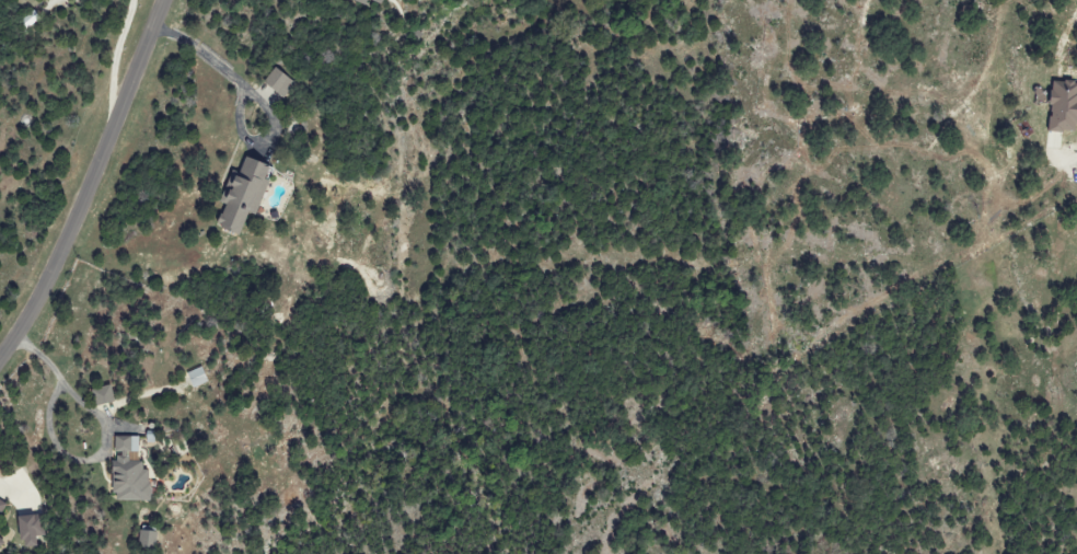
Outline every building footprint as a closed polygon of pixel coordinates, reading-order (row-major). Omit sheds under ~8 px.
[(383,9),(387,0),(361,0),(383,9)] [(263,83),(282,97),(294,82),(274,67),(263,83)] [(1076,134),(1076,84),(1055,82),(1050,131),(1076,134)] [(257,216),(276,168),(247,157),(241,174),(234,171),(221,204),(224,205),(216,226),(242,235),(250,213),(257,216)] [(209,382),(203,367),(187,374),(194,389),(209,382)] [(100,407),(116,402),(112,386),(95,390),(100,407)] [(150,501),(149,462),(135,462),(135,454),(140,454),(140,438),(115,438),(116,502),(150,501)] [(22,548),(38,547),(37,536),(44,536),(43,516),(21,517),(22,548)] [(157,533),(141,530),(138,547),(154,550),(157,533)]
